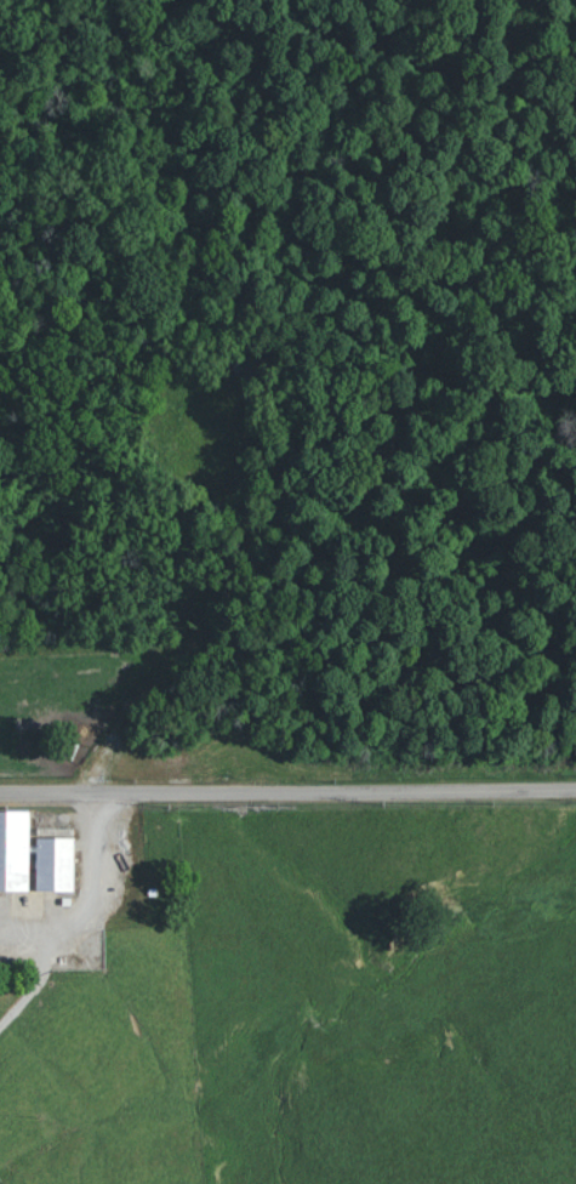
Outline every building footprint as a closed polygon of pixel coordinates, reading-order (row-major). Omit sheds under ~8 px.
[(29,892),(30,812),(0,812),(0,892),(29,892)] [(74,829),(37,829),(36,891),(74,892),(74,829)]
